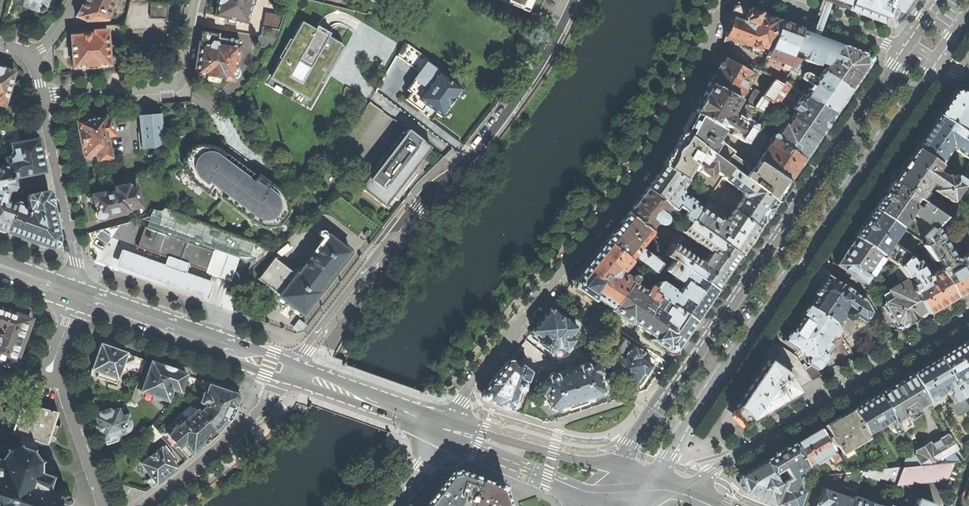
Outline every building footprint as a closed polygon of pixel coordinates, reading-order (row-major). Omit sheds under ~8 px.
[(47,0),(14,0),(13,2),(28,7),(36,10),(38,11),(40,12),(44,10),(45,6),(47,0)] [(51,0),(47,0),(45,6),(52,8),(54,1),(51,0)] [(107,20),(115,0),(85,0),(83,6),(76,16),(87,21),(107,20)] [(235,20),(246,23),(250,5),(254,5),(255,1),(256,0),(216,0),(215,3),(217,3),(214,15),(228,18),(235,20)] [(527,12),(532,0),(508,0),(507,3),(527,12)] [(811,33),(818,35),(819,31),(823,20),(828,7),(829,3),(823,0),(821,4),(817,17),(813,28),(811,33)] [(829,3),(891,26),(895,14),(900,17),(911,0),(891,0),(890,2),(888,2),(889,0),(823,0),(829,3)] [(151,18),(168,18),(168,3),(151,3),(151,18)] [(796,61),(800,56),(792,52),(801,29),(761,14),(740,6),(733,9),(730,21),(724,37),(724,41),(734,45),(735,41),(760,50),(761,48),(768,50),(760,72),(773,79),(782,84),(784,81),(789,73),(792,75),(793,73),(799,76),(802,70),(800,69),(803,65),(796,61)] [(270,78),(309,100),(320,82),(322,83),(337,57),(343,46),(341,45),(342,44),(328,36),(330,33),(317,26),(315,29),(302,22),(270,78)] [(262,28),(261,37),(275,39),(278,31),(262,28)] [(792,52),(800,56),(805,59),(804,61),(818,65),(820,62),(827,64),(841,44),(818,35),(811,33),(801,29),(792,52)] [(109,65),(107,30),(84,32),(85,35),(70,36),(72,55),(73,68),(84,67),(84,70),(98,69),(98,66),(109,65)] [(221,79),(233,81),(234,77),(235,76),(236,74),(237,72),(236,70),(235,68),(240,41),(229,39),(227,40),(226,41),(226,45),(225,45),(224,47),(216,46),(218,34),(202,32),(200,43),(199,43),(198,54),(195,74),(207,76),(206,79),(209,82),(218,83),(221,81),(221,79)] [(257,46),(270,48),(275,39),(261,37),(258,36),(257,46)] [(426,64),(428,60),(405,43),(397,57),(419,73),(426,64)] [(871,56),(841,44),(827,64),(822,71),(851,90),(861,75),(872,60),(872,58),(871,56)] [(713,69),(708,82),(738,100),(752,75),(720,56),(715,66),(713,69)] [(441,116),(460,90),(443,77),(426,64),(419,73),(407,90),(410,93),(405,100),(421,111),(422,109),(427,112),(429,110),(430,108),(441,116)] [(5,105),(15,72),(4,69),(5,66),(0,65),(0,104),(5,105)] [(844,101),(851,90),(822,71),(817,79),(807,73),(806,73),(804,73),(803,73),(802,74),(802,75),(801,76),(801,77),(801,78),(802,79),(803,80),(807,83),(804,88),(809,91),(805,96),(835,113),(844,101)] [(773,79),(762,95),(761,96),(770,102),(775,105),(789,85),(784,81),(782,84),(773,79)] [(701,95),(694,112),(719,127),(721,122),(733,129),(730,134),(743,142),(748,135),(750,131),(741,125),(743,122),(730,114),(738,100),(708,82),(701,95)] [(762,95),(754,90),(746,104),(762,113),(770,102),(761,96),(762,95)] [(937,115),(962,131),(966,124),(968,124),(968,94),(959,90),(952,93),(946,102),(937,115)] [(827,124),(835,113),(805,96),(803,94),(793,109),(795,111),(791,117),(820,136),(827,124)] [(688,123),(682,133),(726,165),(743,142),(730,134),(719,127),(694,112),(688,123)] [(138,132),(139,150),(163,148),(160,113),(138,115),(140,132),(138,132)] [(915,148),(939,164),(952,144),(954,145),(955,150),(968,160),(968,137),(966,142),(960,138),(963,133),(962,131),(937,115),(927,130),(915,148)] [(80,139),(84,156),(96,154),(97,160),(100,159),(102,161),(103,161),(105,161),(107,160),(108,158),(111,157),(107,136),(114,134),(110,117),(106,118),(106,116),(77,122),(80,139)] [(812,147),(820,136),(791,117),(786,125),(784,123),(776,135),(774,134),(772,135),(771,136),(772,137),(804,159),(812,147)] [(796,170),(804,159),(772,137),(754,125),(750,131),(748,135),(761,144),(764,139),(769,142),(771,143),(758,162),(788,182),(796,170)] [(3,147),(12,145),(20,143),(17,127),(0,130),(3,147)] [(360,187),(385,207),(420,161),(431,147),(408,129),(405,133),(403,132),(360,187)] [(670,154),(662,166),(683,179),(695,160),(701,164),(698,168),(699,171),(707,177),(712,169),(722,177),(729,167),(726,165),(682,133),(676,144),(670,154)] [(1,179),(13,177),(19,175),(44,170),(41,154),(38,140),(20,143),(12,145),(13,154),(11,158),(6,158),(7,165),(1,166),(0,168),(0,174),(1,179)] [(782,191),(788,182),(758,162),(750,155),(754,150),(743,142),(726,165),(729,167),(775,202),(782,191)] [(888,178),(892,181),(918,198),(919,199),(930,182),(936,186),(934,190),(951,202),(965,182),(954,175),(952,179),(945,174),(944,176),(936,170),(939,165),(939,164),(915,148),(904,163),(899,170),(895,167),(888,178)] [(212,152),(205,151),(199,151),(192,156),(189,163),(189,170),(193,177),(202,184),(204,181),(253,218),(262,219),(269,218),(275,223),(281,215),(274,210),(275,202),(274,195),(264,187),(268,183),(255,173),(250,180),(212,152)] [(654,177),(646,189),(667,206),(672,210),(676,206),(684,212),(680,216),(687,222),(688,220),(690,221),(698,209),(692,204),(693,203),(685,196),(684,197),(680,194),(679,188),(685,180),(683,179),(662,166),(654,177)] [(766,214),(775,202),(729,167),(722,177),(722,178),(742,192),(743,197),(733,211),(757,228),(766,214)] [(47,184),(44,170),(19,175),(21,187),(28,188),(47,184)] [(5,231),(15,205),(5,201),(4,197),(7,190),(12,189),(14,186),(13,177),(1,179),(0,179),(0,229),(5,231)] [(883,195),(873,208),(900,227),(911,211),(935,227),(945,216),(923,202),(919,207),(914,204),(918,198),(892,181),(883,195)] [(96,217),(101,220),(105,216),(129,211),(129,209),(141,207),(137,187),(131,188),(130,184),(114,187),(115,191),(104,194),(101,193),(94,194),(92,196),(94,203),(95,203),(96,206),(97,211),(96,217)] [(637,201),(627,213),(648,230),(654,221),(656,223),(658,224),(659,224),(660,224),(662,224),(663,223),(664,222),(665,220),(665,219),(665,217),(664,216),(661,213),(667,206),(646,189),(637,201)] [(30,239),(53,248),(54,246),(56,243),(57,240),(58,236),(57,234),(53,216),(48,191),(29,194),(27,199),(29,207),(30,207),(28,213),(20,210),(20,207),(15,205),(5,231),(30,239)] [(864,222),(854,236),(879,253),(880,254),(884,248),(890,252),(886,258),(897,265),(907,255),(889,242),(900,227),(873,208),(864,222)] [(749,240),(757,228),(733,211),(724,224),(718,220),(717,221),(699,209),(698,209),(690,221),(739,255),(749,240)] [(616,227),(605,240),(629,260),(632,256),(652,271),(653,272),(654,270),(659,262),(643,249),(642,249),(640,247),(651,232),(648,230),(627,213),(616,227)] [(968,236),(968,218),(952,228),(960,242),(968,236)] [(727,272),(739,255),(690,221),(688,220),(687,222),(680,232),(705,248),(706,248),(708,246),(709,247),(710,253),(709,255),(708,255),(707,255),(704,260),(704,261),(704,262),(703,264),(697,265),(696,264),(697,262),(697,260),(672,244),(664,255),(715,290),(727,272)] [(196,245),(190,243),(178,239),(173,237),(143,226),(136,246),(165,257),(188,265),(206,271),(214,251),(196,245)] [(966,253),(956,259),(952,258),(941,238),(940,238),(934,227),(925,237),(928,242),(924,245),(933,260),(937,258),(943,269),(939,271),(954,296),(968,287),(968,258),(966,253)] [(333,273),(350,251),(328,234),(297,274),(296,273),(295,274),(274,257),(257,278),(279,295),(278,296),(285,302),(283,305),(293,313),(296,309),(303,315),(321,292),(319,291),(333,273)] [(835,264),(863,283),(868,275),(865,273),(879,253),(854,236),(848,246),(844,243),(841,247),(838,251),(842,254),(835,264)] [(591,258),(570,284),(593,300),(595,297),(611,308),(630,281),(632,283),(633,283),(636,278),(635,276),(634,275),(631,276),(629,278),(622,273),(622,271),(631,261),(629,260),(605,240),(591,258)] [(215,249),(214,251),(206,271),(206,272),(219,277),(231,281),(240,258),(227,254),(215,249)] [(188,265),(165,257),(163,264),(121,250),(115,267),(206,299),(212,282),(185,273),(188,265)] [(706,303),(715,290),(664,255),(659,262),(654,270),(662,276),(665,272),(675,278),(672,282),(680,287),(676,293),(672,294),(671,291),(657,281),(653,288),(651,291),(694,321),(706,303)] [(939,305),(954,296),(939,271),(939,270),(929,276),(925,276),(917,261),(913,264),(907,255),(897,265),(904,277),(909,275),(915,285),(914,286),(913,283),(909,285),(926,313),(939,305)] [(918,318),(926,313),(909,285),(904,277),(897,265),(888,275),(892,281),(898,278),(901,283),(888,290),(892,295),(884,300),(882,305),(896,331),(908,324),(912,322),(918,318)] [(804,302),(808,304),(833,321),(839,332),(843,339),(858,330),(851,318),(852,318),(854,315),(864,321),(871,311),(864,300),(851,291),(842,284),(842,285),(828,275),(818,289),(816,292),(813,290),(804,302)] [(640,288),(633,283),(632,283),(630,281),(611,308),(612,308),(611,311),(630,324),(631,321),(653,337),(651,340),(671,354),(684,335),(694,321),(651,291),(653,288),(646,283),(644,282),(640,288)] [(789,332),(784,340),(796,348),(807,355),(808,356),(806,359),(807,362),(811,365),(803,369),(810,382),(820,376),(819,368),(826,357),(826,353),(832,343),(828,340),(831,335),(832,336),(839,332),(833,321),(808,304),(802,314),(797,311),(791,320),(785,329),(789,332)] [(541,320),(531,332),(542,340),(539,343),(552,353),(558,357),(567,354),(566,350),(574,340),(573,340),(579,332),(591,341),(596,336),(598,335),(574,318),(570,323),(561,315),(560,316),(550,308),(541,320)] [(2,361),(13,366),(30,319),(8,312),(0,309),(0,361),(2,361)] [(621,375),(615,384),(625,392),(632,383),(634,384),(639,378),(642,373),(645,375),(646,373),(647,373),(651,367),(652,365),(640,357),(643,352),(634,346),(633,346),(623,339),(614,353),(615,354),(609,363),(610,366),(621,374),(620,375),(621,375)] [(938,358),(961,397),(968,393),(968,390),(965,384),(963,383),(962,384),(959,379),(968,373),(968,352),(964,343),(952,350),(938,358)] [(92,369),(98,371),(106,374),(105,379),(115,383),(117,378),(126,353),(114,349),(100,344),(95,358),(92,369)] [(738,420),(740,423),(810,382),(803,369),(796,356),(780,346),(769,362),(767,360),(755,377),(730,413),(733,416),(736,418),(738,420)] [(120,375),(130,369),(140,373),(145,360),(126,353),(117,378),(119,379),(120,375)] [(926,365),(912,374),(928,401),(934,397),(933,395),(948,386),(951,391),(950,391),(950,394),(953,400),(950,402),(958,415),(968,409),(961,397),(938,358),(926,365)] [(502,406),(512,410),(515,399),(520,400),(525,386),(523,382),(524,381),(526,381),(529,372),(521,365),(520,367),(509,359),(481,393),(484,400),(502,406)] [(140,391),(166,400),(170,388),(179,391),(182,382),(185,374),(168,368),(150,362),(140,391)] [(568,404),(570,409),(589,403),(588,398),(591,397),(601,394),(603,389),(599,375),(603,373),(600,362),(588,366),(587,364),(585,363),(581,365),(580,367),(580,368),(576,370),(576,367),(568,370),(568,369),(559,372),(560,375),(557,376),(557,374),(555,373),(550,374),(549,377),(550,378),(538,382),(542,393),(545,391),(550,406),(555,408),(566,405),(568,404)] [(96,376),(105,379),(106,374),(98,371),(96,376)] [(895,384),(877,394),(899,431),(900,430),(900,431),(911,425),(905,415),(907,413),(908,414),(909,415),(915,411),(916,410),(915,408),(928,401),(912,374),(895,384)] [(204,405),(198,412),(217,434),(231,419),(239,398),(238,394),(236,392),(222,387),(206,381),(206,382),(201,380),(198,388),(204,390),(203,393),(202,392),(199,403),(204,405)] [(865,401),(852,409),(866,434),(886,421),(892,432),(896,433),(899,431),(877,394),(865,401)] [(46,444),(50,433),(53,423),(57,411),(22,400),(21,402),(22,402),(21,406),(13,431),(12,431),(11,433),(14,434),(21,436),(37,442),(37,441),(46,444)] [(13,431),(21,406),(17,405),(4,414),(9,430),(12,431),(13,431)] [(121,416),(118,409),(112,411),(111,409),(109,409),(97,412),(99,416),(95,417),(100,431),(103,440),(126,432),(130,430),(132,425),(128,414),(121,416)] [(838,417),(825,425),(832,437),(830,438),(835,445),(837,444),(842,453),(868,438),(866,434),(852,409),(838,417)] [(166,433),(188,459),(201,447),(217,434),(198,412),(196,410),(186,418),(185,417),(166,433)] [(60,422),(59,425),(53,423),(50,433),(56,435),(55,438),(56,438),(58,430),(61,423),(60,422)] [(145,430),(154,441),(161,436),(152,425),(145,430)] [(807,436),(794,444),(806,465),(821,456),(824,456),(827,454),(832,462),(837,459),(819,428),(807,436)] [(918,452),(913,455),(920,466),(952,463),(952,462),(958,461),(952,451),(957,449),(948,434),(930,445),(930,443),(917,451),(918,452)] [(67,505),(69,504),(71,504),(73,499),(71,499),(70,497),(67,496),(66,494),(63,492),(64,488),(60,487),(60,490),(56,492),(50,489),(48,489),(52,479),(55,476),(54,474),(50,476),(48,474),(50,473),(52,471),(53,470),(54,465),(52,465),(50,462),(46,461),(44,462),(42,459),(40,459),(34,452),(36,448),(35,448),(37,442),(21,436),(19,442),(18,442),(18,446),(8,449),(6,446),(4,448),(3,445),(0,445),(0,505),(67,505)] [(802,492),(793,488),(796,480),(794,475),(807,467),(806,465),(794,444),(780,452),(765,461),(772,474),(773,473),(783,467),(789,478),(784,481),(776,503),(784,505),(797,505),(802,492)] [(144,482),(149,489),(165,477),(177,468),(170,459),(173,457),(169,452),(166,455),(161,448),(141,463),(151,477),(144,482)] [(905,462),(905,467),(920,466),(913,455),(912,452),(909,454),(905,462)] [(760,497),(772,502),(775,493),(779,483),(773,473),(772,474),(765,461),(739,476),(745,492),(760,497)] [(905,467),(902,467),(897,482),(951,477),(952,463),(920,466),(905,467)] [(902,467),(863,472),(896,483),(897,482),(902,467)] [(427,502),(432,505),(472,505),(481,478),(458,470),(451,472),(441,485),(427,502)] [(841,486),(855,492),(863,471),(846,473),(841,486)] [(481,478),(472,505),(510,505),(503,487),(481,478)] [(852,499),(822,488),(815,505),(850,505),(852,499)] [(853,496),(852,499),(850,505),(881,505),(853,496)] [(934,504),(917,498),(914,505),(934,505),(934,504)]
